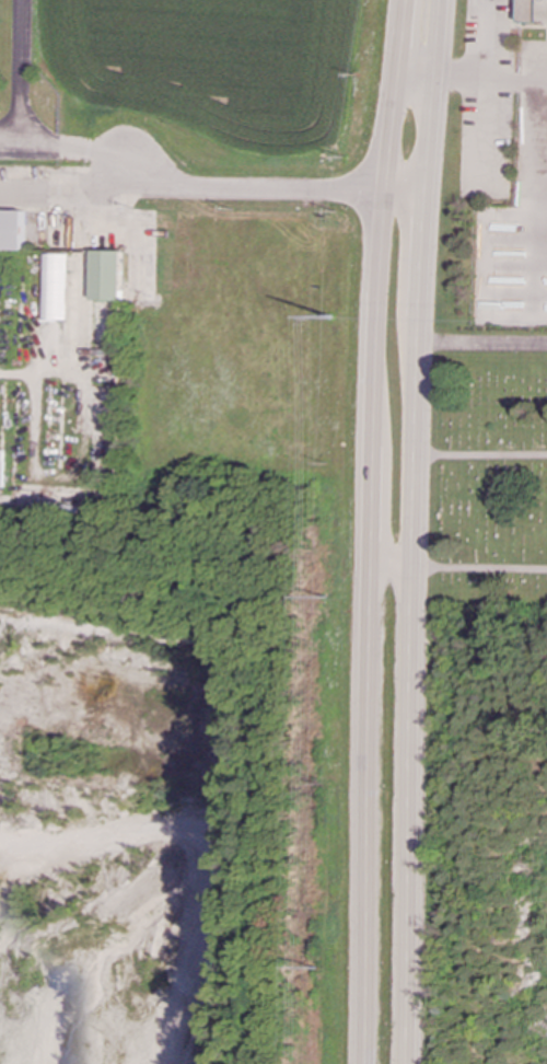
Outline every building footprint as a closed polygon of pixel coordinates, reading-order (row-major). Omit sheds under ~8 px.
[(520,21),(546,22),(546,0),(520,0),(520,21)] [(26,210),(0,210),(0,249),(25,250),(26,210)] [(93,301),(124,301),(125,252),(95,251),(93,301)] [(66,254),(43,254),(42,320),(65,321),(66,254)]
